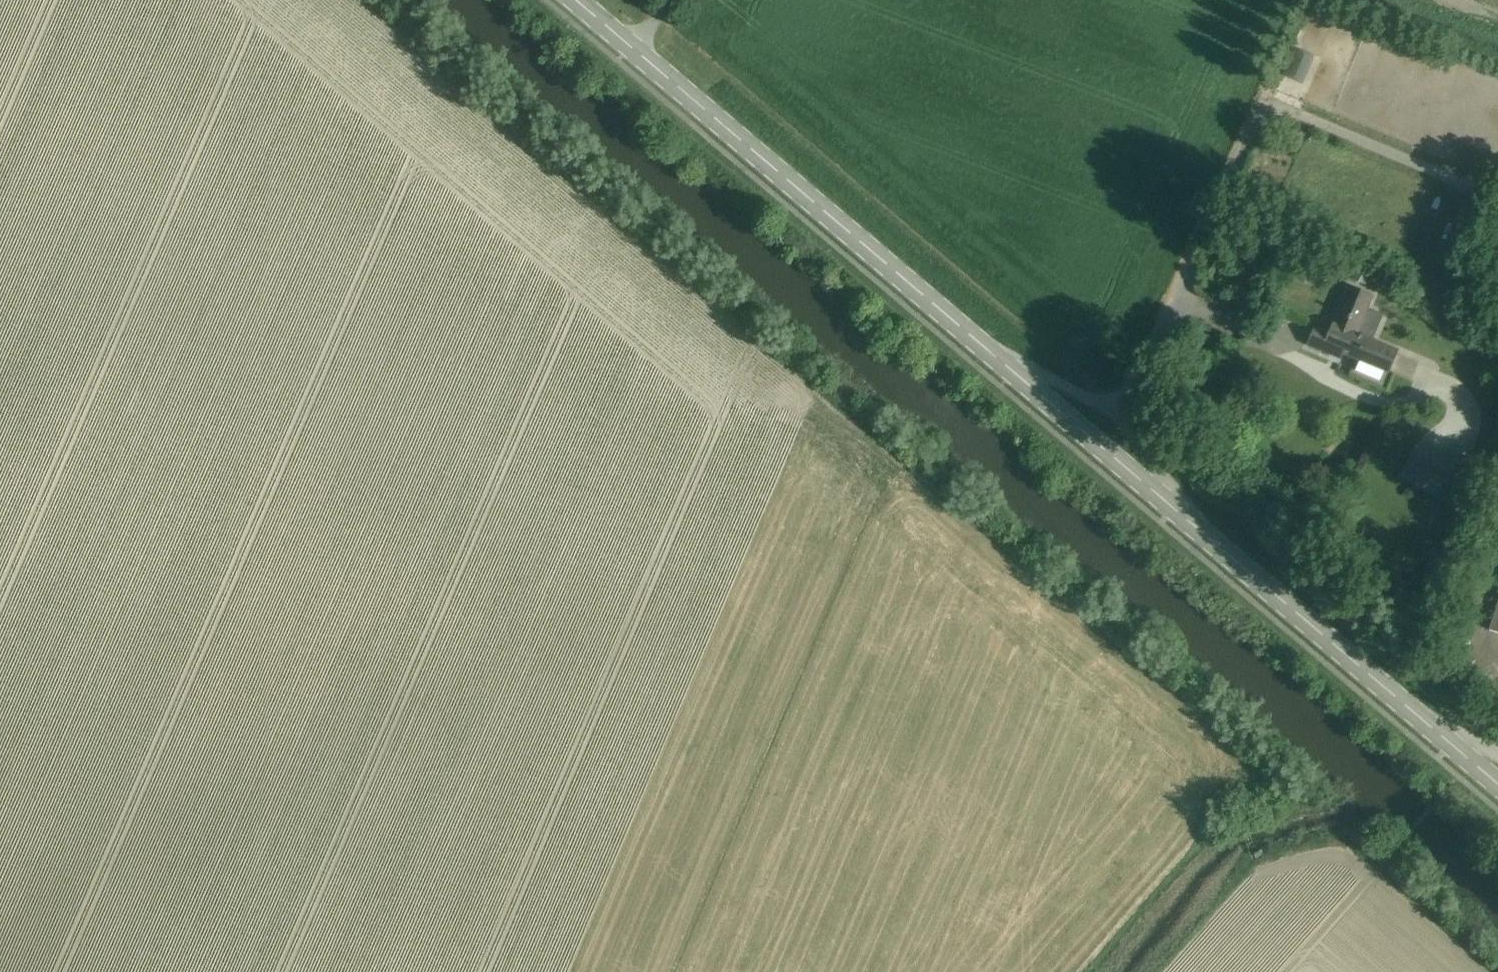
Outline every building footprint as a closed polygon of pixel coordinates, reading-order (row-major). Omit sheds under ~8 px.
[(1306,44),(1292,72),(1307,79),(1321,51),(1306,44)] [(1360,264),(1353,276),(1367,283),(1373,271),(1360,264)] [(1316,326),(1308,345),(1343,359),(1346,352),(1390,371),(1398,351),(1373,341),(1384,315),(1367,308),(1372,297),(1352,288),(1332,333),(1316,326)] [(1447,462),(1436,481),(1451,490),(1445,499),(1460,508),(1477,479),(1462,471),(1472,455),(1457,447),(1447,462)] [(1489,631),(1497,633),(1497,603),(1489,631)]
